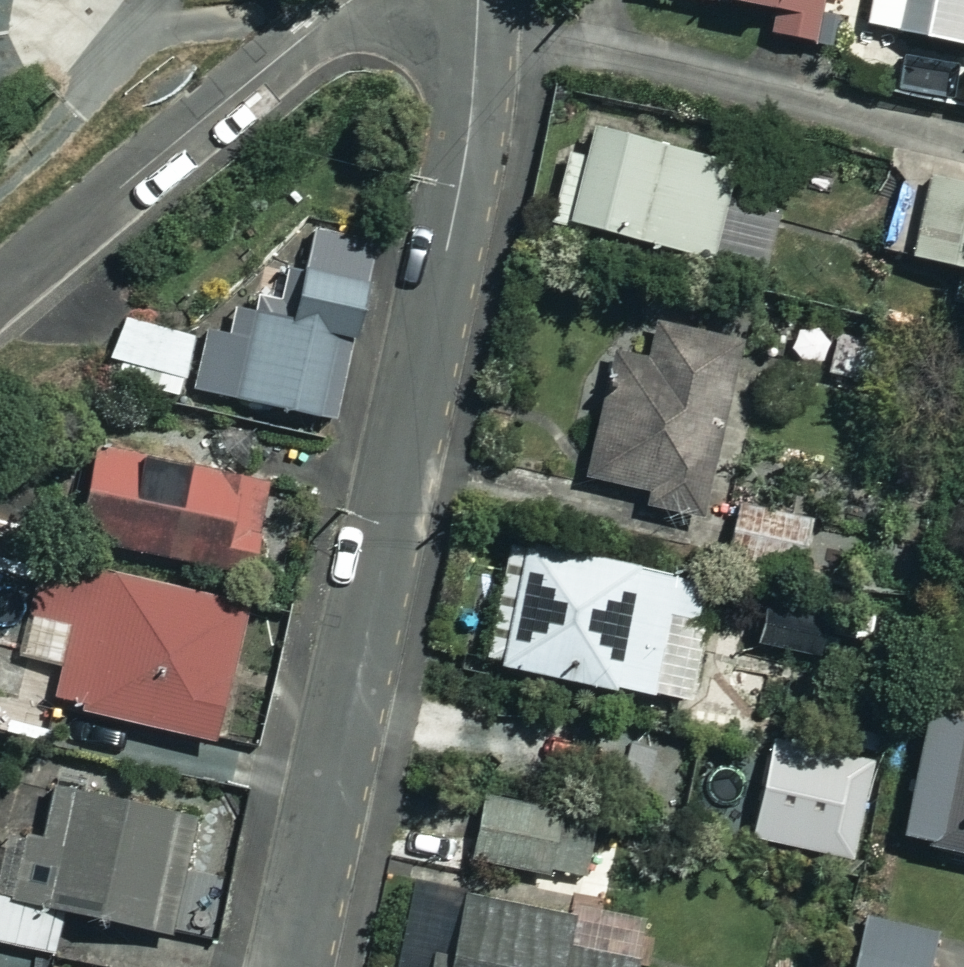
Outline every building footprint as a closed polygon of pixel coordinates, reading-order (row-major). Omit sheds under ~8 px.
[(762,10),(758,29),(815,42),(825,0),(718,0),(762,10)] [(905,33),(963,46),(963,0),(912,0),(905,33)] [(726,163),(572,120),(545,216),(699,259),(726,163)] [(906,158),(885,248),(963,267),(963,172),(906,158)] [(324,236),(318,272),(267,262),(257,316),(241,313),(236,344),(132,324),(121,383),(336,423),(350,344),(365,347),(383,247),(324,236)] [(629,358),(605,351),(570,471),(688,505),(735,344),(641,317),(629,358)] [(892,355),(861,344),(856,359),(839,353),(831,377),(878,394),(892,355)] [(267,540),(278,489),(107,453),(88,544),(284,585),(292,545),(267,540)] [(810,520),(725,501),(713,554),(799,573),(810,520)] [(702,582),(500,542),(476,660),(678,700),(702,582)] [(241,749),(273,618),(50,565),(28,659),(73,669),(64,707),(241,749)] [(12,651),(0,648),(0,734),(36,742),(51,682),(7,671),(12,651)] [(905,709),(882,840),(963,854),(963,720),(905,709)] [(862,763),(764,740),(742,834),(840,857),(862,763)] [(70,961),(81,920),(177,945),(208,825),(64,788),(51,836),(23,829),(5,897),(0,896),(0,942),(70,961)] [(464,857),(540,876),(542,868),(583,878),(597,824),(480,795),(464,857)] [(410,882),(392,966),(616,966),(618,957),(550,943),(556,913),(410,882)] [(854,923),(844,966),(920,966),(927,940),(854,923)]
